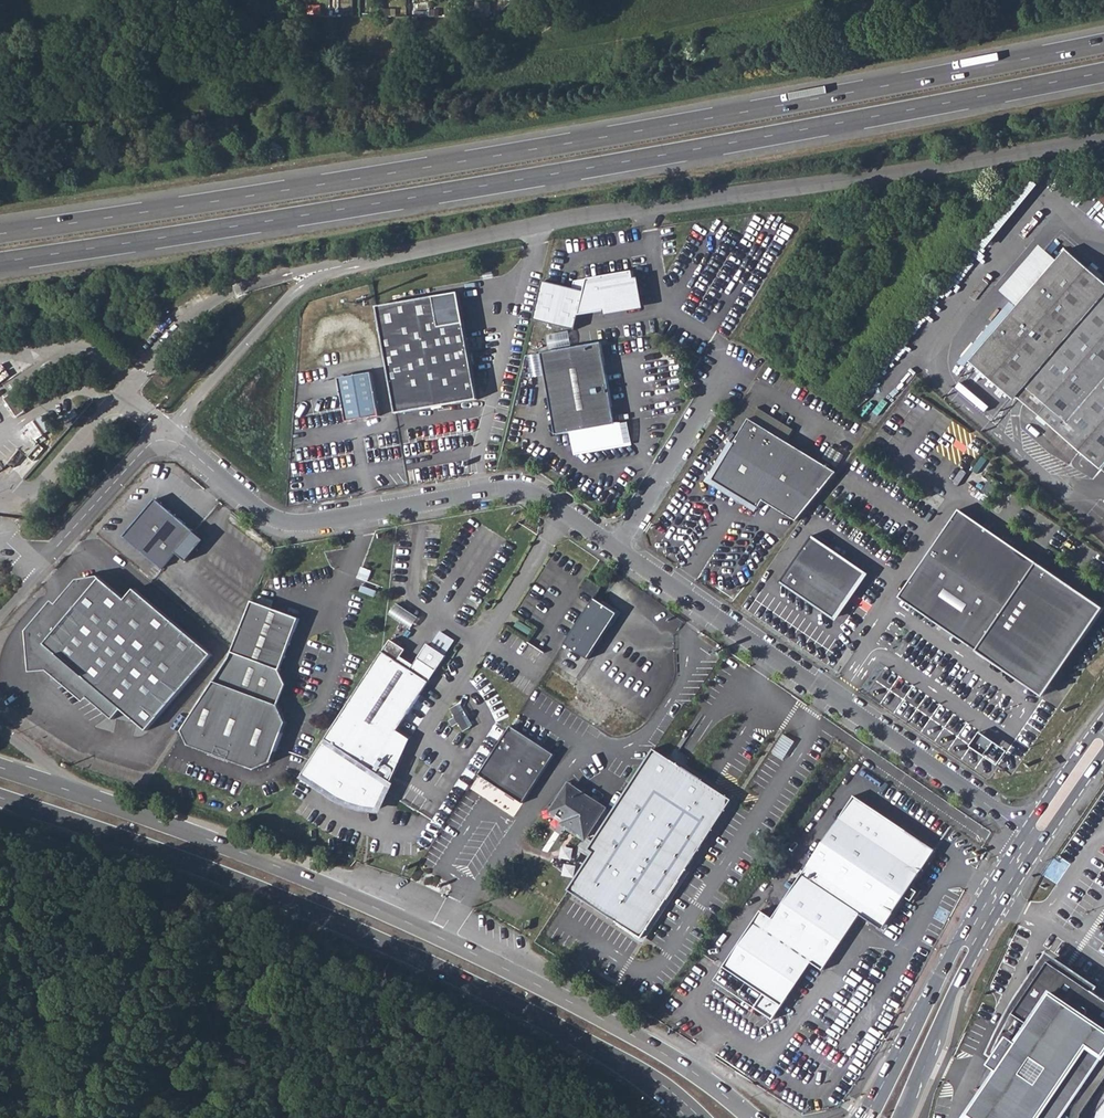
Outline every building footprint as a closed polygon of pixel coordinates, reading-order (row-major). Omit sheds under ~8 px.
[(475,4),(475,18),(485,17),(485,4),(475,4)] [(1098,301),(1088,292),(1097,281),(1066,256),(1057,263),(1035,245),(1000,290),(1021,309),(974,361),(1020,401),(1089,460),(1100,470),(1103,466),(1103,294),(1098,301)] [(546,284),(538,321),(577,330),(580,317),(608,313),(608,316),(647,311),(638,273),(576,282),(577,290),(546,284)] [(1097,281),(1088,292),(1098,301),(1103,294),(1103,287),(1097,281)] [(437,296),(377,306),(395,413),(477,399),(463,317),(441,320),(437,296)] [(571,331),(548,332),(549,345),(571,344),(571,331)] [(601,342),(541,353),(556,433),(570,431),(574,452),(625,443),(621,423),(615,424),(601,342)] [(0,366),(0,380),(10,373),(4,363),(0,366)] [(373,374),(341,380),(349,422),(382,416),(373,374)] [(13,394),(4,400),(17,418),(25,413),(13,394)] [(798,520),(837,472),(750,418),(713,480),(760,508),(765,500),(798,520)] [(193,531),(156,499),(124,537),(161,569),(193,531)] [(966,516),(907,602),(1048,699),(1103,617),(1103,611),(966,516)] [(787,586),(841,624),(873,578),(818,540),(787,586)] [(78,579),(32,633),(33,644),(44,643),(58,655),(49,666),(113,720),(122,709),(147,731),(212,654),(135,589),(126,600),(98,577),(78,579)] [(600,588),(587,579),(580,588),(594,597),(600,588)] [(299,620),(253,601),(233,650),(230,657),(181,732),(186,743),(251,770),(268,762),(284,723),(276,706),(284,685),(278,671),(299,620)] [(398,603),(392,612),(412,626),(418,616),(398,603)] [(44,643),(33,644),(34,666),(49,666),(58,655),(44,643)] [(411,670),(382,651),(302,774),(343,800),(353,805),(364,808),(375,809),(378,809),(396,770),(379,758),(397,730),(429,682),(411,670)] [(418,658),(411,670),(429,682),(437,670),(418,658)] [(467,728),(472,723),(458,706),(452,710),(467,728)] [(554,755),(510,726),(478,775),(522,803),(554,755)] [(410,738),(397,730),(379,758),(396,770),(410,738)] [(980,732),(970,746),(984,756),(994,742),(980,732)] [(1008,751),(994,742),(984,756),(998,765),(1008,751)] [(652,750),(587,850),(591,854),(567,891),(641,939),(731,801),(652,750)] [(540,816),(564,830),(567,827),(585,838),(604,809),(569,786),(564,794),(561,791),(540,814),(540,816)] [(762,912),(725,967),(766,994),(756,1008),(775,1020),(783,1006),(812,962),(824,970),(861,914),(872,922),(878,913),(889,920),(934,851),(853,798),(777,914),(773,920),(767,916),(762,912)] [(772,910),(767,916),(773,920),(777,914),(772,910)] [(882,929),(889,920),(878,913),(872,922),(882,929)] [(1055,960),(1053,963),(1062,970),(1064,966),(1055,960)] [(1070,1110),(1080,1117),(1095,1095),(1103,1102),(1103,998),(1088,987),(1069,974),(1071,971),(1072,970),(1065,965),(1064,966),(1062,970),(1053,963),(1050,961),(1047,965),(1015,1013),(1032,1025),(971,1115),(973,1116),(975,1117),(974,1117),(1065,1117),(1070,1110)] [(1015,1013),(1047,965),(1044,963),(1021,996),(1012,1012),(1015,1013)] [(1071,971),(1069,974),(1088,987),(1090,984),(1071,971)] [(1093,1117),(1103,1117),(1103,1105),(1093,1117)]
